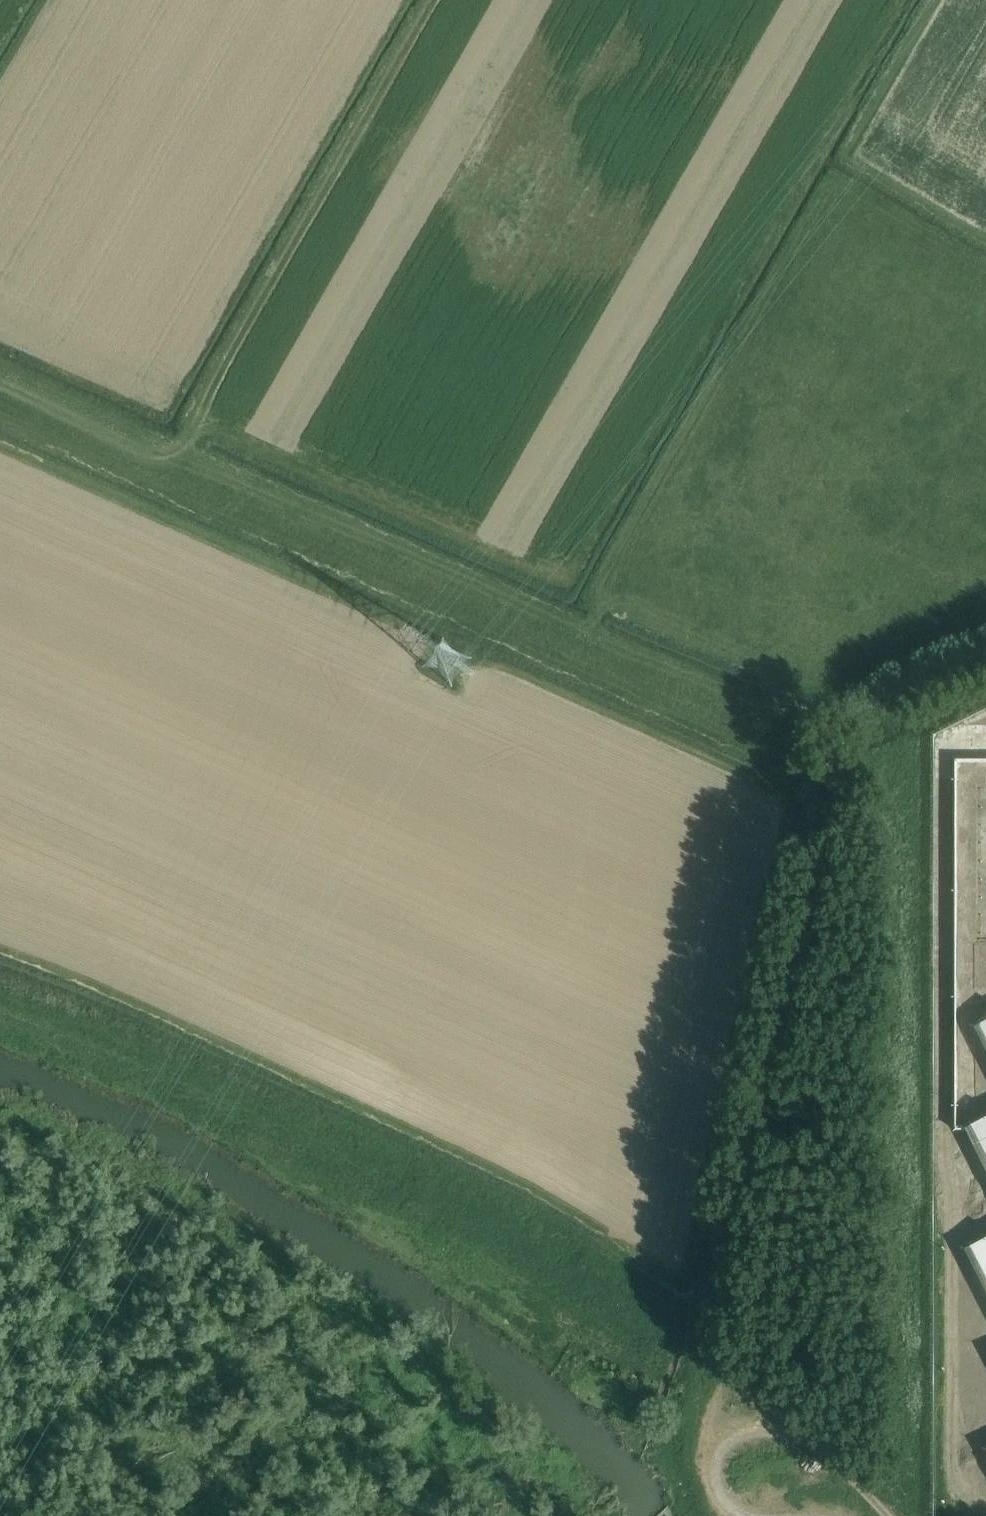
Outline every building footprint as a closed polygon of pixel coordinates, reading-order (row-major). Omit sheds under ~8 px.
[(976,1029),(985,1049),(985,1024),(976,1029)] [(966,1130),(985,1170),(985,1120),(966,1130)] [(966,1251),(985,1291),(985,1241),(966,1251)]
